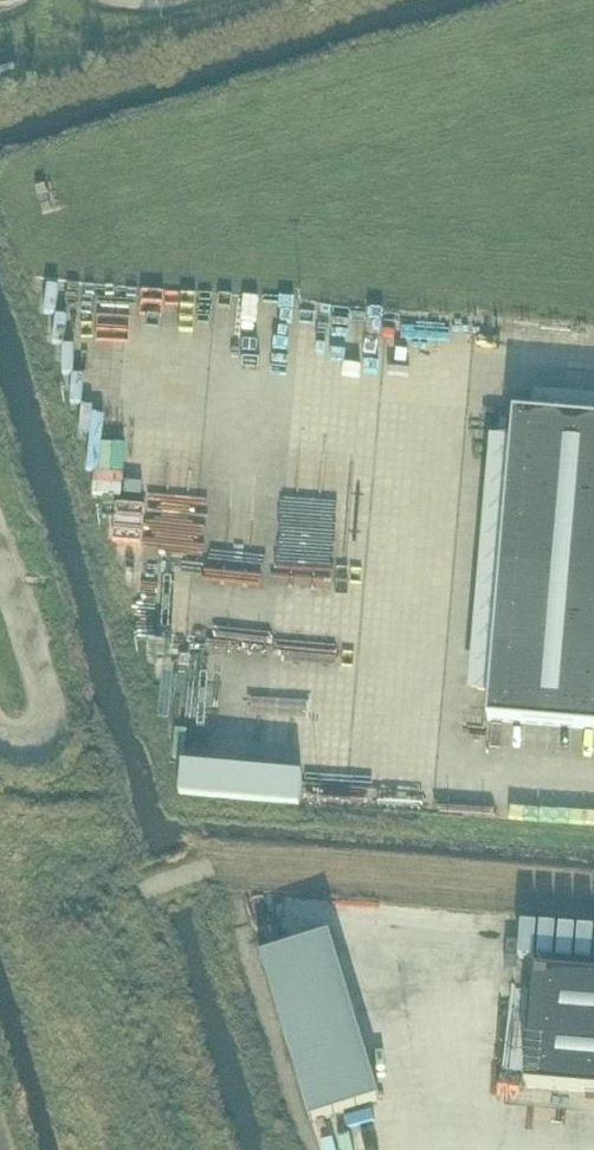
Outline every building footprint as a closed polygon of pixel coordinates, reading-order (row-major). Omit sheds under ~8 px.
[(161,335),(160,379),(207,381),(209,337),(161,335)] [(95,432),(105,433),(108,407),(98,406),(95,432)] [(489,722),(593,731),(593,422),(534,417),(515,415),(513,441),(491,696),(489,722)] [(105,432),(104,458),(116,459),(118,432),(105,432)] [(203,563),(159,558),(157,578),(201,583),(203,563)] [(219,612),(218,638),(264,640),(265,614),(219,612)] [(156,618),(155,654),(200,655),(201,619),(156,618)] [(283,620),(284,643),(327,643),(327,619),(283,620)] [(281,708),(285,681),(275,679),(270,706),(281,708)] [(316,803),(318,772),(289,769),(290,752),(195,745),(191,793),(316,803)] [(398,1102),(352,935),(281,954),(327,1121),(398,1102)] [(538,973),(530,1089),(593,1094),(593,978),(538,973)] [(328,1122),(336,1144),(350,1140),(342,1117),(328,1122)] [(399,1142),(393,1121),(382,1125),(388,1145),(399,1142)]
